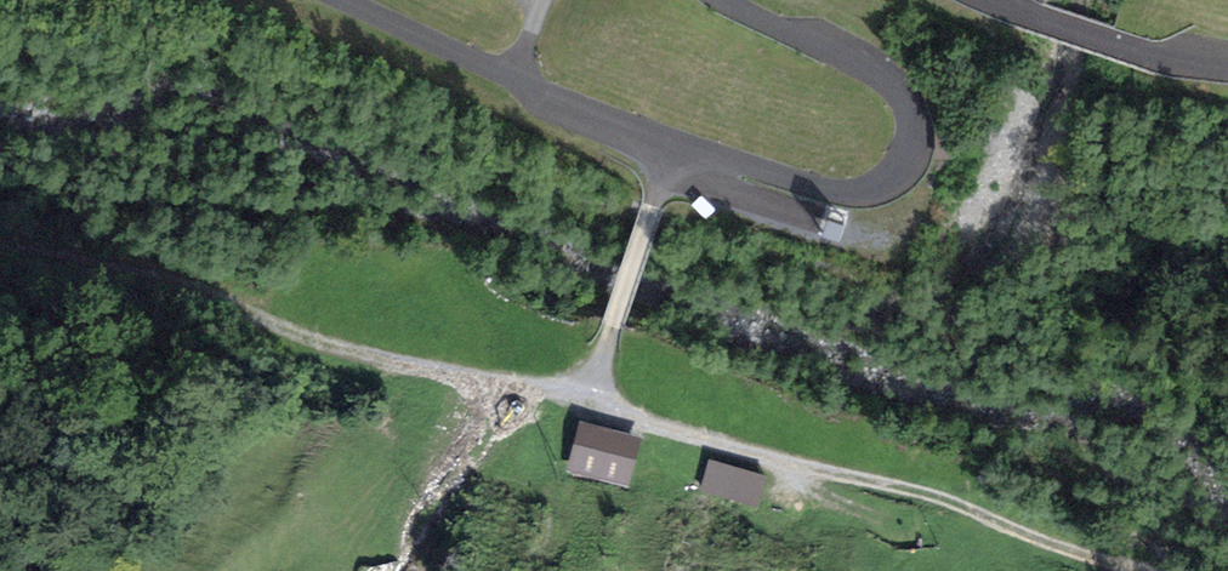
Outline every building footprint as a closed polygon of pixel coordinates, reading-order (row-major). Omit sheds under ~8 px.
[(627,482),(638,441),(581,425),(570,466),(627,482)] [(765,475),(707,460),(700,489),(758,504),(765,475)]
